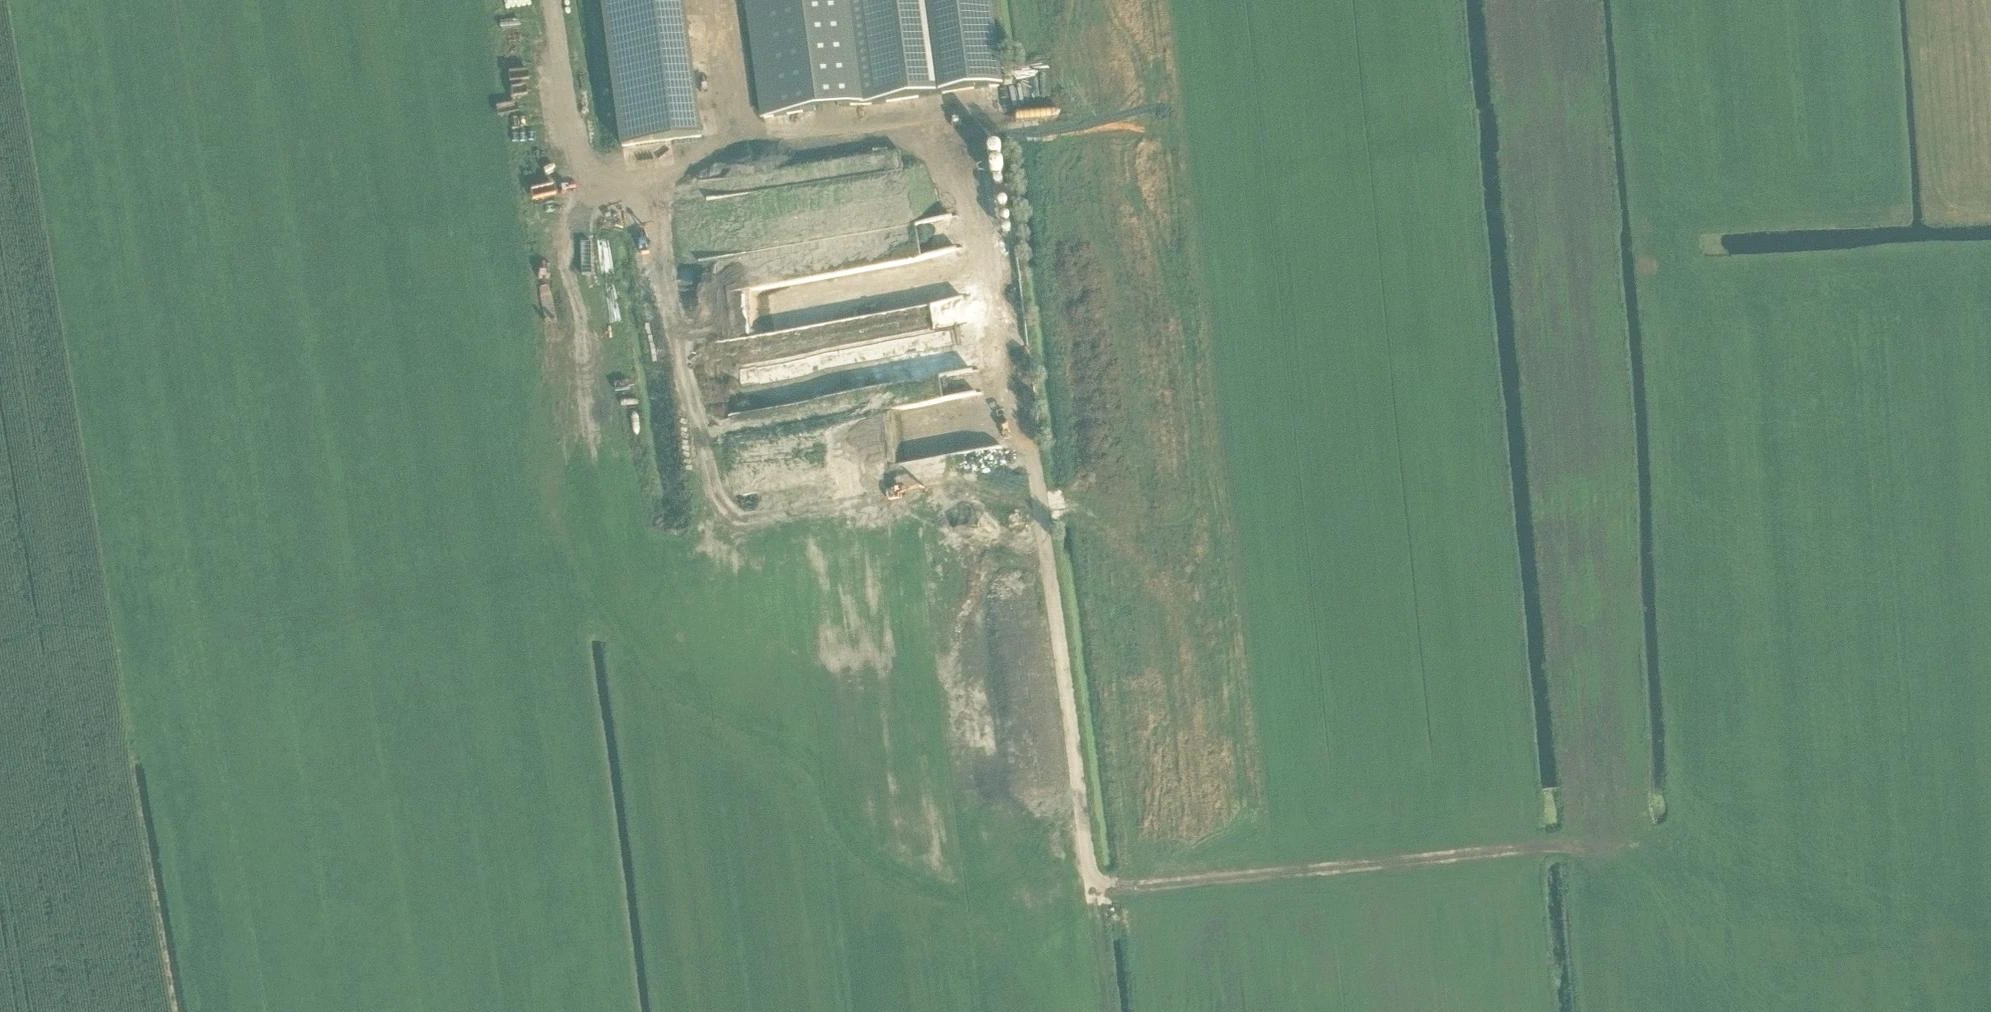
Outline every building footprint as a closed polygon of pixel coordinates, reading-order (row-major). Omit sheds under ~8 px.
[(622,150),(697,140),(678,0),(602,0),(622,150)]
